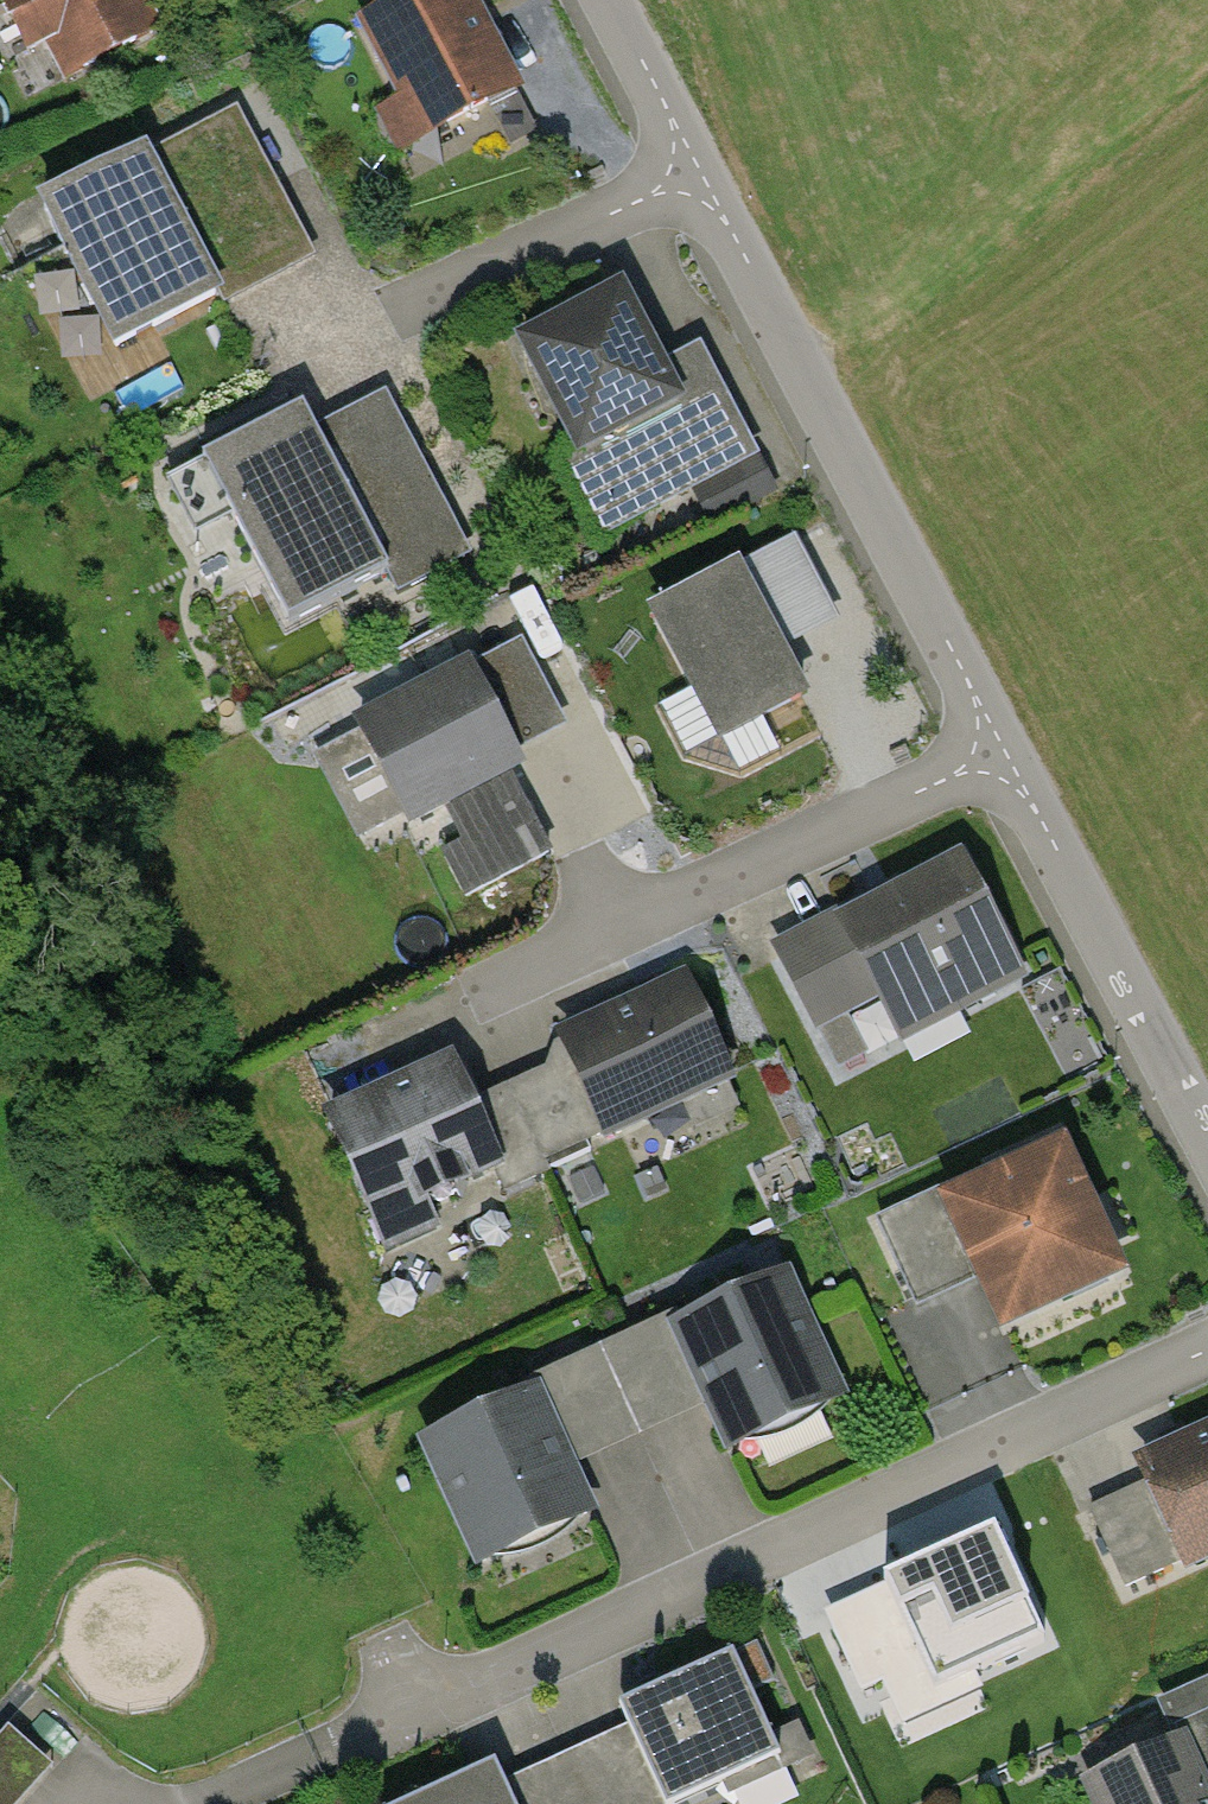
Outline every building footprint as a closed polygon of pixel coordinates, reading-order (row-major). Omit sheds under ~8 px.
[(133,0),(0,0),(0,64),(21,102),(151,32),(133,0)] [(458,0),(375,0),(331,24),(391,135),(499,77),(458,0)] [(0,189),(0,220),(69,347),(190,281),(108,130),(0,189)] [(599,282),(474,346),(575,541),(700,477),(599,282)] [(283,396),(158,462),(248,632),(373,566),(283,396)] [(836,618),(792,535),(747,559),(791,641),(836,618)] [(806,701),(734,564),(642,613),(714,749),(806,701)] [(565,730),(519,638),(480,657),(526,749),(565,730)] [(472,664),(345,728),(397,831),(524,768),(472,664)] [(1027,975),(969,848),(831,911),(889,1038),(1027,975)] [(819,920),(760,947),(802,1038),(861,1011),(819,920)] [(668,973),(531,1039),(582,1146),(720,1081),(668,973)] [(438,1050),(295,1116),(351,1236),(493,1170),(438,1050)] [(1109,1272),(1039,1123),(897,1189),(967,1338),(1109,1272)] [(829,1400),(764,1260),(641,1318),(706,1457),(829,1400)] [(590,1530),(512,1381),(396,1441),(474,1590),(590,1530)] [(1101,1461),(1155,1574),(1207,1549),(1207,1410),(1101,1461)] [(727,1648),(553,1726),(587,1803),(676,1803),(777,1759),(727,1648)] [(1048,1769),(1064,1803),(1196,1803),(1158,1720),(1048,1769)] [(379,1803),(587,1803),(553,1726),(379,1803)] [(7,1727),(0,1736),(0,1803),(20,1803),(52,1767),(7,1727)]
